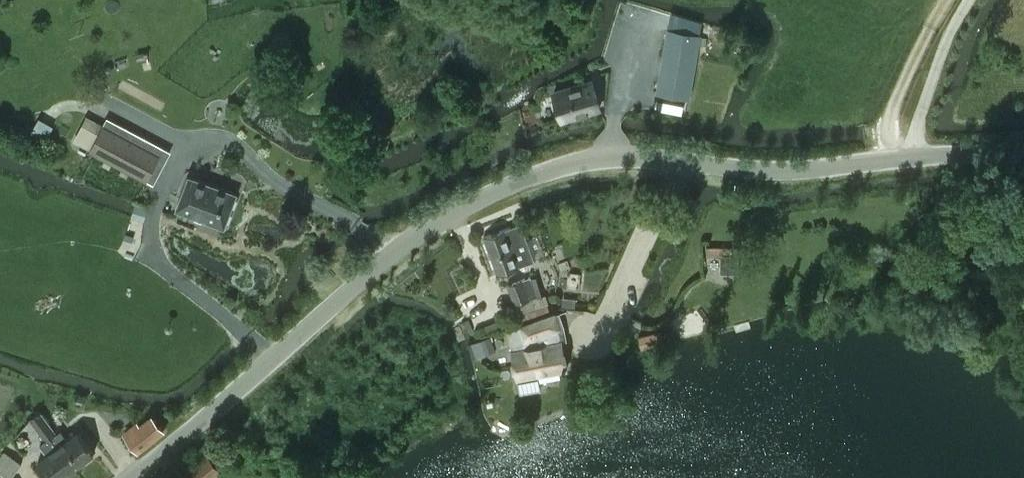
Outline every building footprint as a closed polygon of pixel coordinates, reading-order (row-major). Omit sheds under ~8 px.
[(689,97),(700,34),(668,28),(657,92),(689,97)] [(287,49),(290,36),(274,33),(271,45),(287,49)] [(300,93),(302,82),(291,80),(288,91),(300,93)] [(562,118),(600,107),(592,80),(554,91),(562,118)] [(147,178),(159,155),(87,117),(75,140),(147,178)] [(224,225),(236,193),(190,175),(178,207),(224,225)] [(135,203),(131,216),(143,219),(147,207),(135,203)] [(498,273),(529,261),(515,225),(507,228),(484,236),(498,273)] [(739,254),(721,254),(721,272),(739,272),(739,254)] [(507,284),(514,304),(543,294),(537,276),(531,278),(531,276),(507,284)] [(562,306),(576,308),(576,299),(563,297),(562,306)] [(554,313),(522,325),(509,330),(517,376),(567,367),(562,340),(561,340),(559,327),(554,313)] [(488,332),(499,328),(497,321),(485,325),(488,332)] [(459,343),(467,340),(461,327),(454,330),(459,343)] [(642,348),(665,343),(662,331),(639,336),(642,348)] [(473,343),(478,356),(496,350),(491,336),(473,343)] [(83,405),(86,396),(77,393),(74,402),(83,405)] [(38,429),(48,421),(40,411),(30,418),(38,429)] [(140,425),(137,422),(124,433),(139,451),(164,430),(152,415),(140,425)] [(51,436),(75,467),(94,452),(78,431),(68,438),(61,430),(56,433),(48,421),(38,429),(46,439),(51,436)] [(46,439),(40,443),(48,453),(38,460),(52,477),(60,477),(75,467),(51,436),(46,439)] [(7,477),(13,477),(22,462),(4,452),(0,459),(0,474),(7,477)] [(306,463),(324,469),(328,458),(309,453),(306,463)] [(208,454),(189,470),(196,477),(211,477),(221,470),(208,454)]
